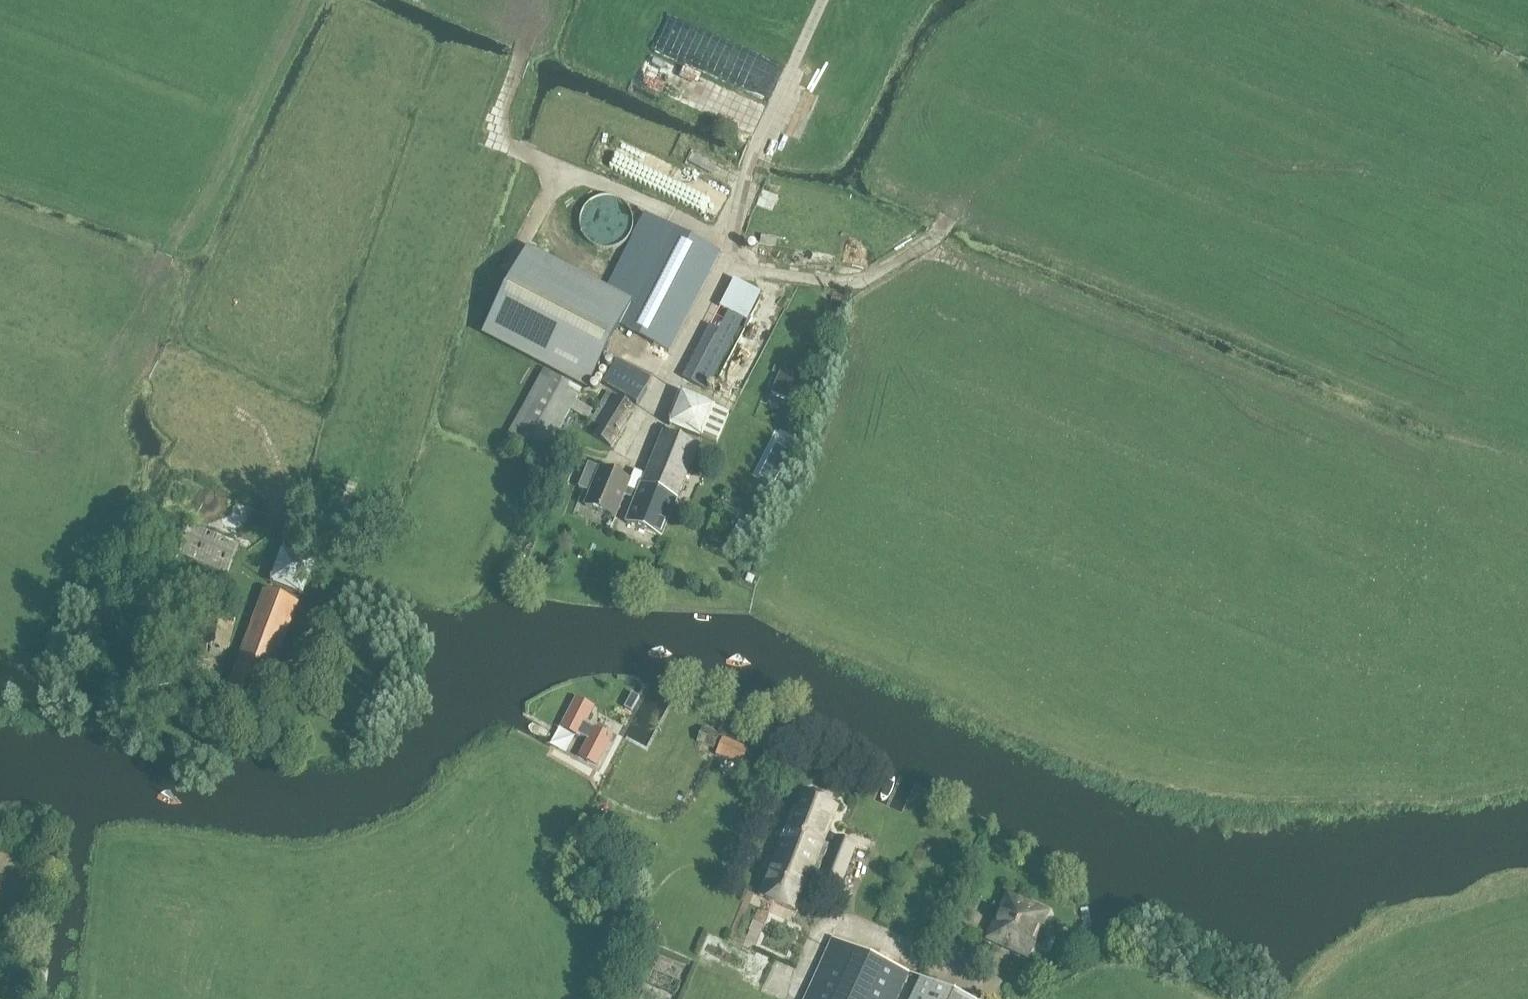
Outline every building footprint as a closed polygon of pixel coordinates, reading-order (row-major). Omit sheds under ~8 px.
[(627,229),(627,224),(626,216),(623,211),(621,208),(617,205),(613,203),(606,201),(600,201),(595,202),(590,204),(587,207),(584,210),(581,215),(580,219),(580,224),(580,229),(581,233),(584,238),(586,241),(591,245),(594,246),(598,248),(603,248),(608,248),(612,247),(616,245),(621,241),(623,237),(626,233),(627,229)] [(720,253),(647,214),(606,290),(533,251),(487,334),(585,387),(621,320),(670,346),(720,253)] [(761,243),(776,246),(778,238),(762,235),(761,243)] [(733,279),(684,378),(706,389),(741,317),(748,320),(762,293),(733,279)] [(652,379),(618,358),(602,384),(636,405),(652,379)] [(545,370),(509,433),(545,454),(581,391),(545,370)] [(803,406),(812,382),(782,370),(771,394),(803,406)] [(814,389),(810,400),(815,402),(819,391),(814,389)] [(594,437),(612,448),(636,409),(609,392),(589,423),(599,428),(594,437)] [(703,439),(716,444),(728,414),(715,409),(716,407),(683,393),(668,426),(703,439)] [(790,426),(800,429),(803,422),(793,418),(790,426)] [(663,431),(645,475),(635,470),(631,480),(624,496),(634,501),(625,522),(662,538),(699,446),(663,431)] [(584,505),(615,518),(624,496),(631,480),(588,463),(578,487),(589,491),(584,505)] [(773,476),(764,472),(754,496),(763,500),(773,476)] [(748,514),(754,517),(755,518),(760,510),(762,511),(765,507),(755,501),(748,514)] [(750,523),(754,517),(748,514),(744,520),(750,523)] [(748,525),(739,521),(730,543),(739,547),(748,525)] [(176,554),(227,574),(238,544),(188,524),(176,554)] [(747,528),(742,539),(750,543),(755,532),(747,528)] [(273,580),(292,585),(299,554),(280,550),(273,580)] [(203,585),(182,675),(220,686),(237,613),(213,608),(217,588),(203,585)] [(264,590),(235,666),(219,710),(255,723),(271,679),(298,603),(264,590)] [(595,706),(575,696),(560,727),(580,737),(580,736),(589,741),(580,757),(598,767),(613,738),(586,724),(595,706)] [(702,727),(696,741),(712,750),(719,735),(702,727)] [(749,749),(723,737),(715,755),(742,766),(749,749)] [(817,883),(838,892),(856,846),(836,837),(832,845),(825,842),(839,806),(800,788),(757,894),(797,914),(818,862),(825,864),(817,883)] [(1007,892),(985,941),(1029,960),(1050,911),(1019,897),(1007,892)] [(832,937),(804,998),(897,998),(909,972),(832,937)] [(920,977),(910,998),(969,998),(920,977)]
